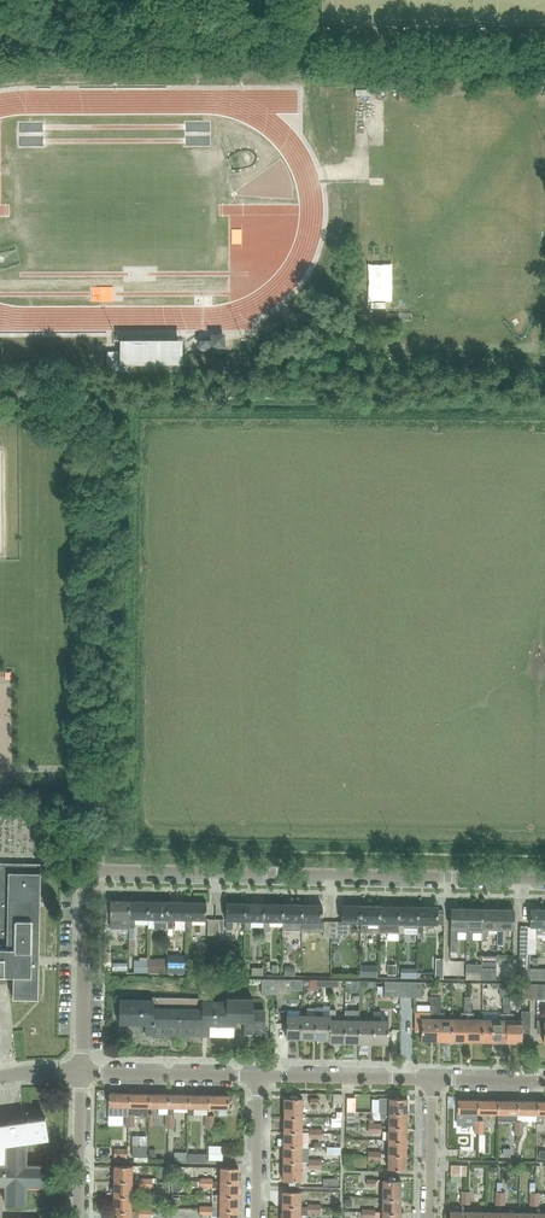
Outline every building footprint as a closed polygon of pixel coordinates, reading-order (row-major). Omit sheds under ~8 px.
[(191,145),(190,140),(205,138),(203,124),(183,127),(186,146),(191,145)] [(17,127),(17,147),(40,146),(39,126),(17,127)] [(8,174),(8,161),(0,161),(0,174),(8,174)] [(227,264),(228,251),(217,250),(217,264),(227,264)] [(127,276),(97,276),(97,293),(127,293),(127,276)] [(129,292),(129,306),(151,306),(151,293),(129,292)] [(119,364),(182,364),(182,339),(119,339),(119,364)] [(14,974),(13,997),(37,998),(38,960),(39,939),(38,939),(39,888),(40,888),(40,875),(44,875),(44,864),(0,863),(0,973),(14,974)] [(129,918),(129,901),(110,900),(110,917),(110,927),(115,927),(116,918),(129,918)] [(148,918),(148,901),(129,901),(129,918),(129,928),(134,928),(135,918),(148,918)] [(167,919),(167,901),(148,901),(148,918),(148,928),(153,928),(153,918),(167,919)] [(186,919),(186,902),(167,901),(167,919),(166,928),(172,929),(172,919),(186,919)] [(186,902),(186,919),(186,929),(191,929),(192,919),(205,919),(206,902),(186,902)] [(244,920),(245,903),(226,903),(225,920),(226,920),(225,930),(231,930),(231,920),(244,920)] [(263,921),(264,903),(245,903),(244,920),(244,930),(250,930),(250,920),(263,921)] [(282,921),(283,904),(264,903),(263,921),(263,930),(269,931),(269,921),(282,921)] [(302,921),(302,904),(283,904),(282,921),(282,931),(288,931),(288,921),(302,921)] [(302,904),(302,921),(301,931),(307,931),(307,921),(321,922),(322,905),(302,904)] [(360,922),(361,905),(341,905),(341,919),(331,919),(331,937),(331,943),(337,943),(337,938),(339,938),(339,934),(347,934),(347,922),(360,922)] [(379,923),(380,906),(361,905),(360,922),(360,940),(366,940),(366,923),(379,923)] [(398,923),(399,906),(380,906),(379,923),(379,933),(385,933),(385,923),(398,923)] [(418,924),(418,906),(399,906),(398,923),(398,933),(404,933),(417,934),(417,924),(418,924)] [(418,906),(418,924),(417,924),(417,934),(423,934),(423,924),(443,924),(444,914),(437,913),(437,907),(418,906)] [(466,932),(467,908),(451,908),(450,951),(457,951),(457,932),(466,932)] [(482,929),(482,909),(467,908),(466,932),(466,940),(472,940),(472,928),(481,928),(482,929)] [(497,929),(498,909),(482,909),(482,929),(481,928),(481,941),(487,941),(488,929),(497,929)] [(497,929),(496,944),(503,945),(503,929),(513,929),(514,909),(498,909),(497,929)] [(531,909),(530,927),(536,927),(536,934),(544,935),(544,909),(531,909)] [(215,935),(216,917),(208,917),(207,935),(215,935)] [(216,917),(215,935),(223,935),(223,917),(216,917)] [(331,937),(331,919),(323,919),(323,937),(331,937)] [(527,954),(527,927),(519,926),(519,954),(527,954)] [(529,954),(527,954),(519,954),(518,980),(529,980),(529,971),(529,954)] [(481,972),(481,964),(466,964),(466,971),(481,972)] [(496,972),(496,964),(481,964),(481,972),(496,972)] [(529,971),(529,980),(544,980),(544,971),(529,971)] [(275,994),(276,979),(261,979),(261,994),(275,994)] [(291,994),(291,979),(276,979),(275,994),(291,994)] [(399,997),(399,981),(384,981),(384,996),(399,997)] [(433,1004),(433,996),(430,996),(430,1012),(415,1012),(414,1031),(421,1031),(420,1040),(436,1041),(436,1012),(440,1013),(440,1004),(433,1004)] [(235,999),(235,1001),(203,1001),(203,998),(152,997),(152,1000),(120,999),(119,1023),(152,1024),(152,1035),(202,1036),(202,1025),(235,1026),(235,1021),(245,1021),(244,1037),(264,1038),(264,1010),(252,1009),(252,999),(235,999)] [(452,1019),(451,1041),(466,1041),(467,1013),(470,1013),(470,1005),(464,1005),(463,1012),(461,1012),(460,1019),(452,1019)] [(491,1030),(491,1042),(506,1042),(506,1020),(506,1014),(510,1014),(510,1013),(510,1006),(503,1006),(503,1014),(500,1013),(499,1020),(482,1019),(482,1030),(491,1030)] [(329,1042),(330,1016),(322,1016),(323,1007),(316,1007),(316,1015),(315,1015),(315,1038),(329,1039),(329,1042)] [(330,1009),(330,1016),(329,1042),(344,1042),(344,1020),(344,1016),(335,1016),(336,1010),(330,1009)] [(344,1020),(344,1042),(358,1043),(359,1020),(359,1010),(344,1010),(344,1016),(344,1020)] [(373,1020),(373,1043),(388,1043),(388,1021),(380,1021),(380,1012),(373,1011),(373,1020)] [(506,1020),(506,1042),(521,1042),(521,1032),(529,1032),(529,1011),(522,1011),(521,1011),(521,1020),(513,1020),(513,1013),(510,1013),(510,1014),(506,1014),(506,1020)] [(444,1013),(440,1013),(436,1012),(436,1041),(451,1041),(452,1019),(444,1019),(444,1013)] [(467,1013),(466,1041),(491,1042),(491,1030),(482,1030),(482,1019),(473,1019),(473,1013),(470,1013),(467,1013)] [(300,1038),(301,1015),(286,1015),(286,1038),(300,1038)] [(315,1038),(315,1015),(301,1015),(300,1038),(315,1038)] [(373,1020),(359,1020),(358,1043),(373,1043),(373,1020)] [(128,1106),(129,1093),(109,1092),(108,1106),(128,1106)] [(148,1106),(148,1093),(129,1093),(128,1106),(148,1106)] [(168,1107),(168,1094),(148,1093),(148,1106),(168,1107)] [(188,1094),(168,1094),(168,1107),(168,1114),(165,1114),(165,1120),(174,1121),(174,1114),(173,1114),(173,1107),(188,1107),(188,1094)] [(208,1108),(208,1094),(188,1094),(188,1107),(188,1114),(193,1114),(193,1107),(208,1108)] [(228,1108),(228,1095),(208,1094),(208,1108),(228,1108)] [(284,1117),(302,1117),(302,1098),(296,1098),(296,1095),(290,1095),(290,1098),(284,1098),(284,1117)] [(347,1098),(346,1121),(354,1121),(354,1112),(355,1112),(355,1098),(347,1098)] [(407,1113),(407,1098),(380,1098),(380,1112),(388,1112),(407,1113)] [(477,1113),(478,1100),(457,1099),(457,1112),(457,1121),(462,1121),(463,1113),(477,1113)] [(497,1113),(497,1100),(478,1100),(477,1113),(497,1113)] [(517,1114),(517,1100),(497,1100),(497,1113),(517,1114)] [(537,1114),(537,1101),(517,1100),(517,1114),(537,1114)] [(537,1101),(537,1114),(537,1123),(543,1123),(543,1114),(544,1114),(544,1101),(537,1101)] [(406,1127),(407,1113),(388,1112),(388,1113),(381,1113),(381,1118),(388,1119),(388,1126),(406,1127)] [(26,1139),(48,1136),(45,1117),(2,1123),(0,1123),(0,1184),(5,1184),(5,1203),(25,1203),(25,1184),(42,1184),(43,1165),(23,1164),(23,1156),(26,1156),(26,1139)] [(301,1132),(302,1117),(284,1117),(283,1132),(301,1132)] [(406,1140),(406,1127),(388,1126),(388,1140),(406,1140)] [(301,1140),(301,1132),(283,1132),(283,1146),(301,1147),(301,1140)] [(406,1154),(406,1140),(388,1140),(388,1154),(406,1154)] [(222,1153),(216,1153),(216,1146),(208,1146),(208,1161),(222,1161),(222,1153)] [(301,1162),(301,1147),(283,1146),(283,1162),(301,1162)] [(185,1161),(186,1153),(174,1152),(174,1161),(185,1161)] [(406,1169),(406,1154),(388,1154),(387,1168),(406,1169)] [(300,1181),(301,1162),(283,1162),(282,1180),(288,1180),(288,1187),(300,1187),(300,1181)] [(132,1181),(132,1166),(132,1165),(114,1165),(114,1180),(132,1181)] [(465,1176),(466,1166),(450,1165),(450,1175),(465,1176)] [(238,1182),(238,1167),(220,1167),(220,1181),(238,1182)] [(344,1187),(356,1187),(356,1178),(344,1177),(344,1187)] [(395,1180),(395,1177),(388,1177),(388,1180),(383,1179),(382,1198),(400,1199),(401,1180),(395,1180)] [(212,1178),(206,1178),(206,1187),(212,1187),(212,1188),(220,1188),(219,1195),(238,1195),(238,1182),(220,1181),(212,1181),(212,1178)] [(131,1196),(132,1181),(114,1180),(113,1196),(131,1196)] [(300,1206),(300,1192),(300,1191),(282,1191),(282,1206),(300,1206)] [(238,1195),(219,1195),(212,1195),(212,1201),(219,1201),(219,1209),(237,1210),(238,1195)] [(131,1211),(131,1196),(113,1196),(113,1211),(131,1211)] [(400,1213),(400,1199),(382,1198),(382,1212),(400,1213)] [(461,1204),(461,1211),(449,1211),(449,1217),(467,1217),(467,1211),(467,1204),(461,1204)] [(206,1206),(206,1215),(212,1215),(212,1216),(219,1216),(219,1217),(237,1217),(237,1210),(219,1209),(212,1209),(212,1206),(206,1206)] [(300,1206),(282,1206),(282,1217),(300,1217),(300,1215),(307,1215),(308,1212),(307,1212),(307,1206),(300,1206)] [(131,1211),(113,1211),(113,1217),(138,1217),(145,1217),(145,1209),(138,1209),(138,1211),(131,1211)]
